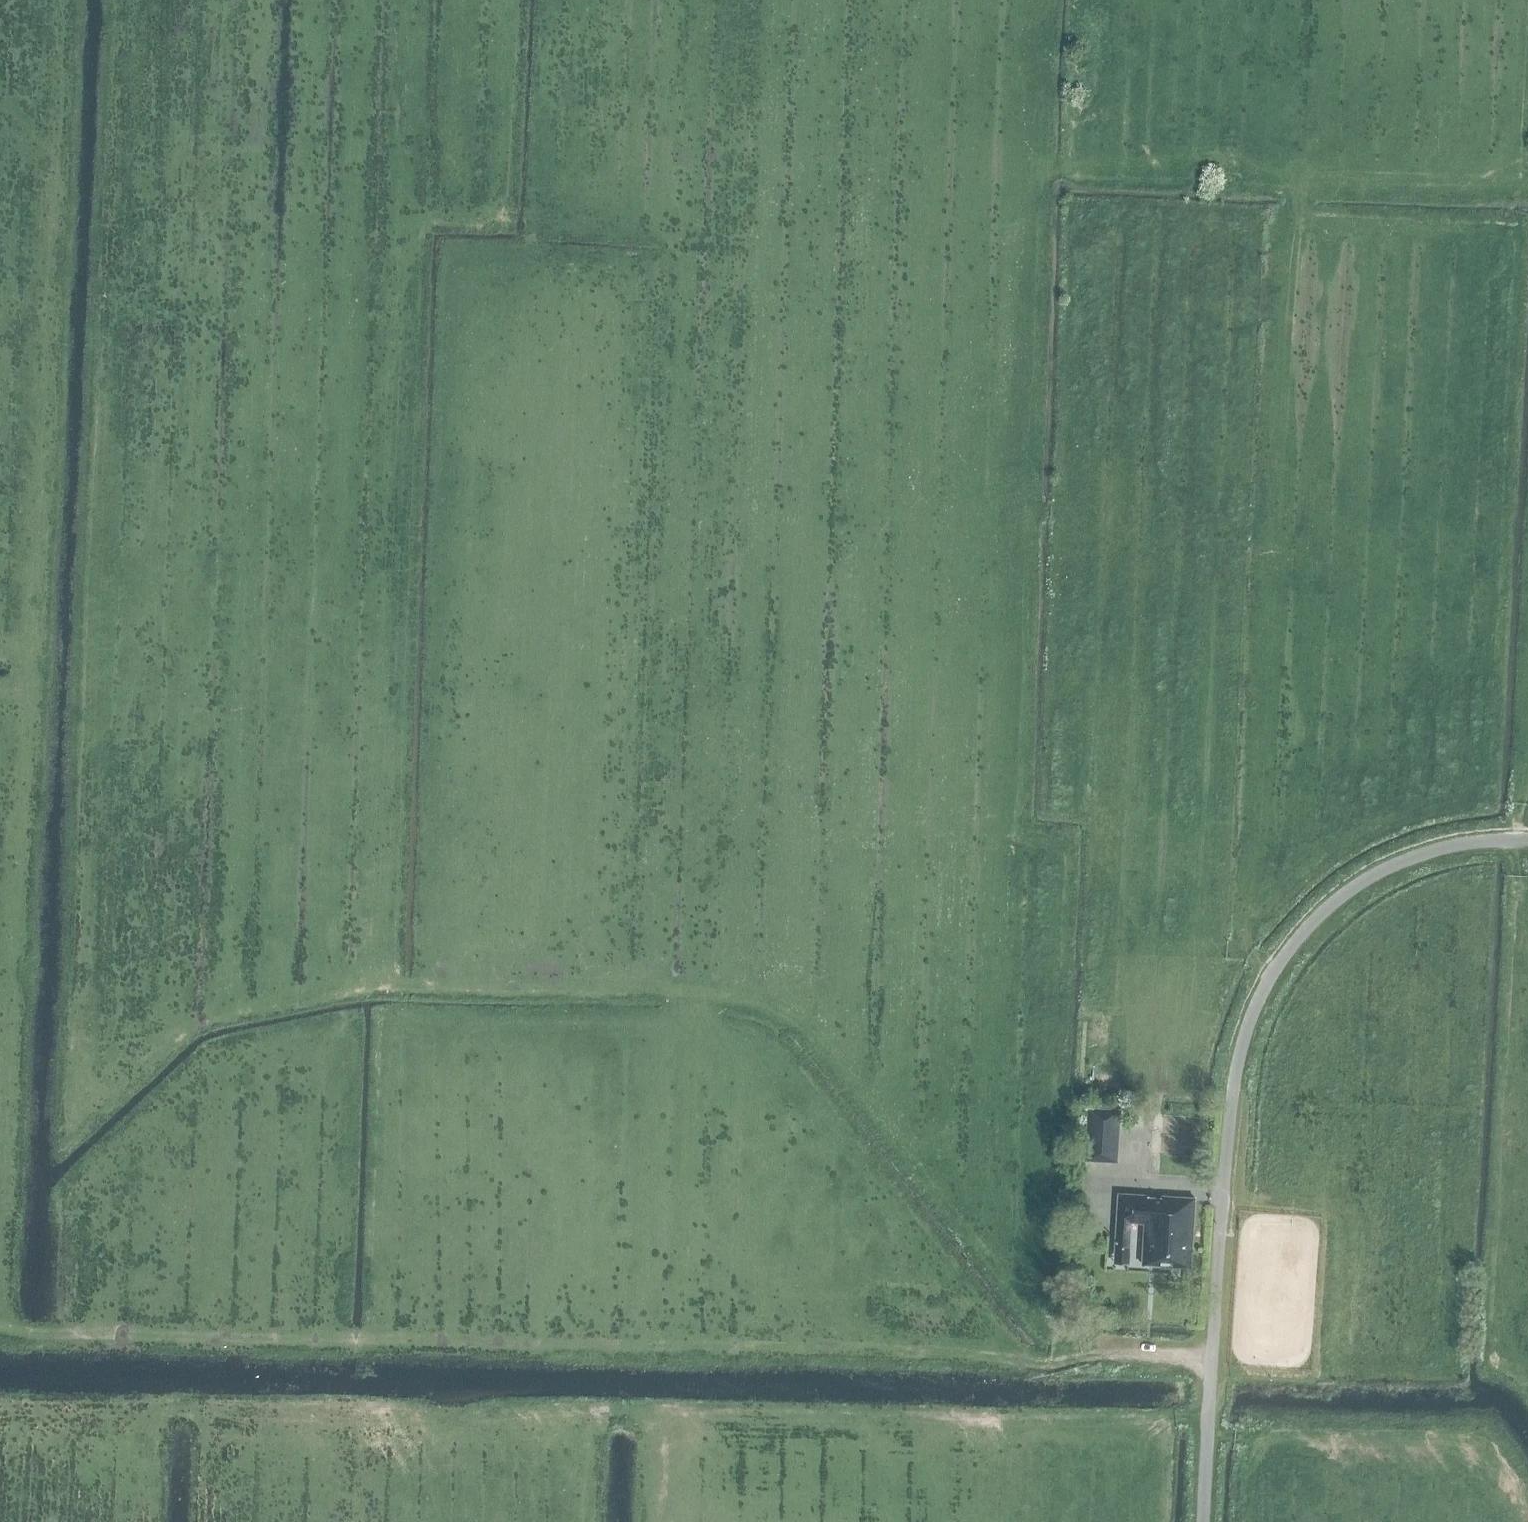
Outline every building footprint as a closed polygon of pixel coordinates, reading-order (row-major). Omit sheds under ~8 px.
[(1085,1160),(1116,1162),(1120,1111),(1088,1109),(1085,1160)] [(1141,1264),(1192,1267),(1196,1199),(1162,1197),(1162,1200),(1148,1199),(1148,1196),(1075,1191),(1072,1236),(1100,1238),(1099,1248),(1130,1249),(1131,1224),(1143,1224),(1141,1264)]
